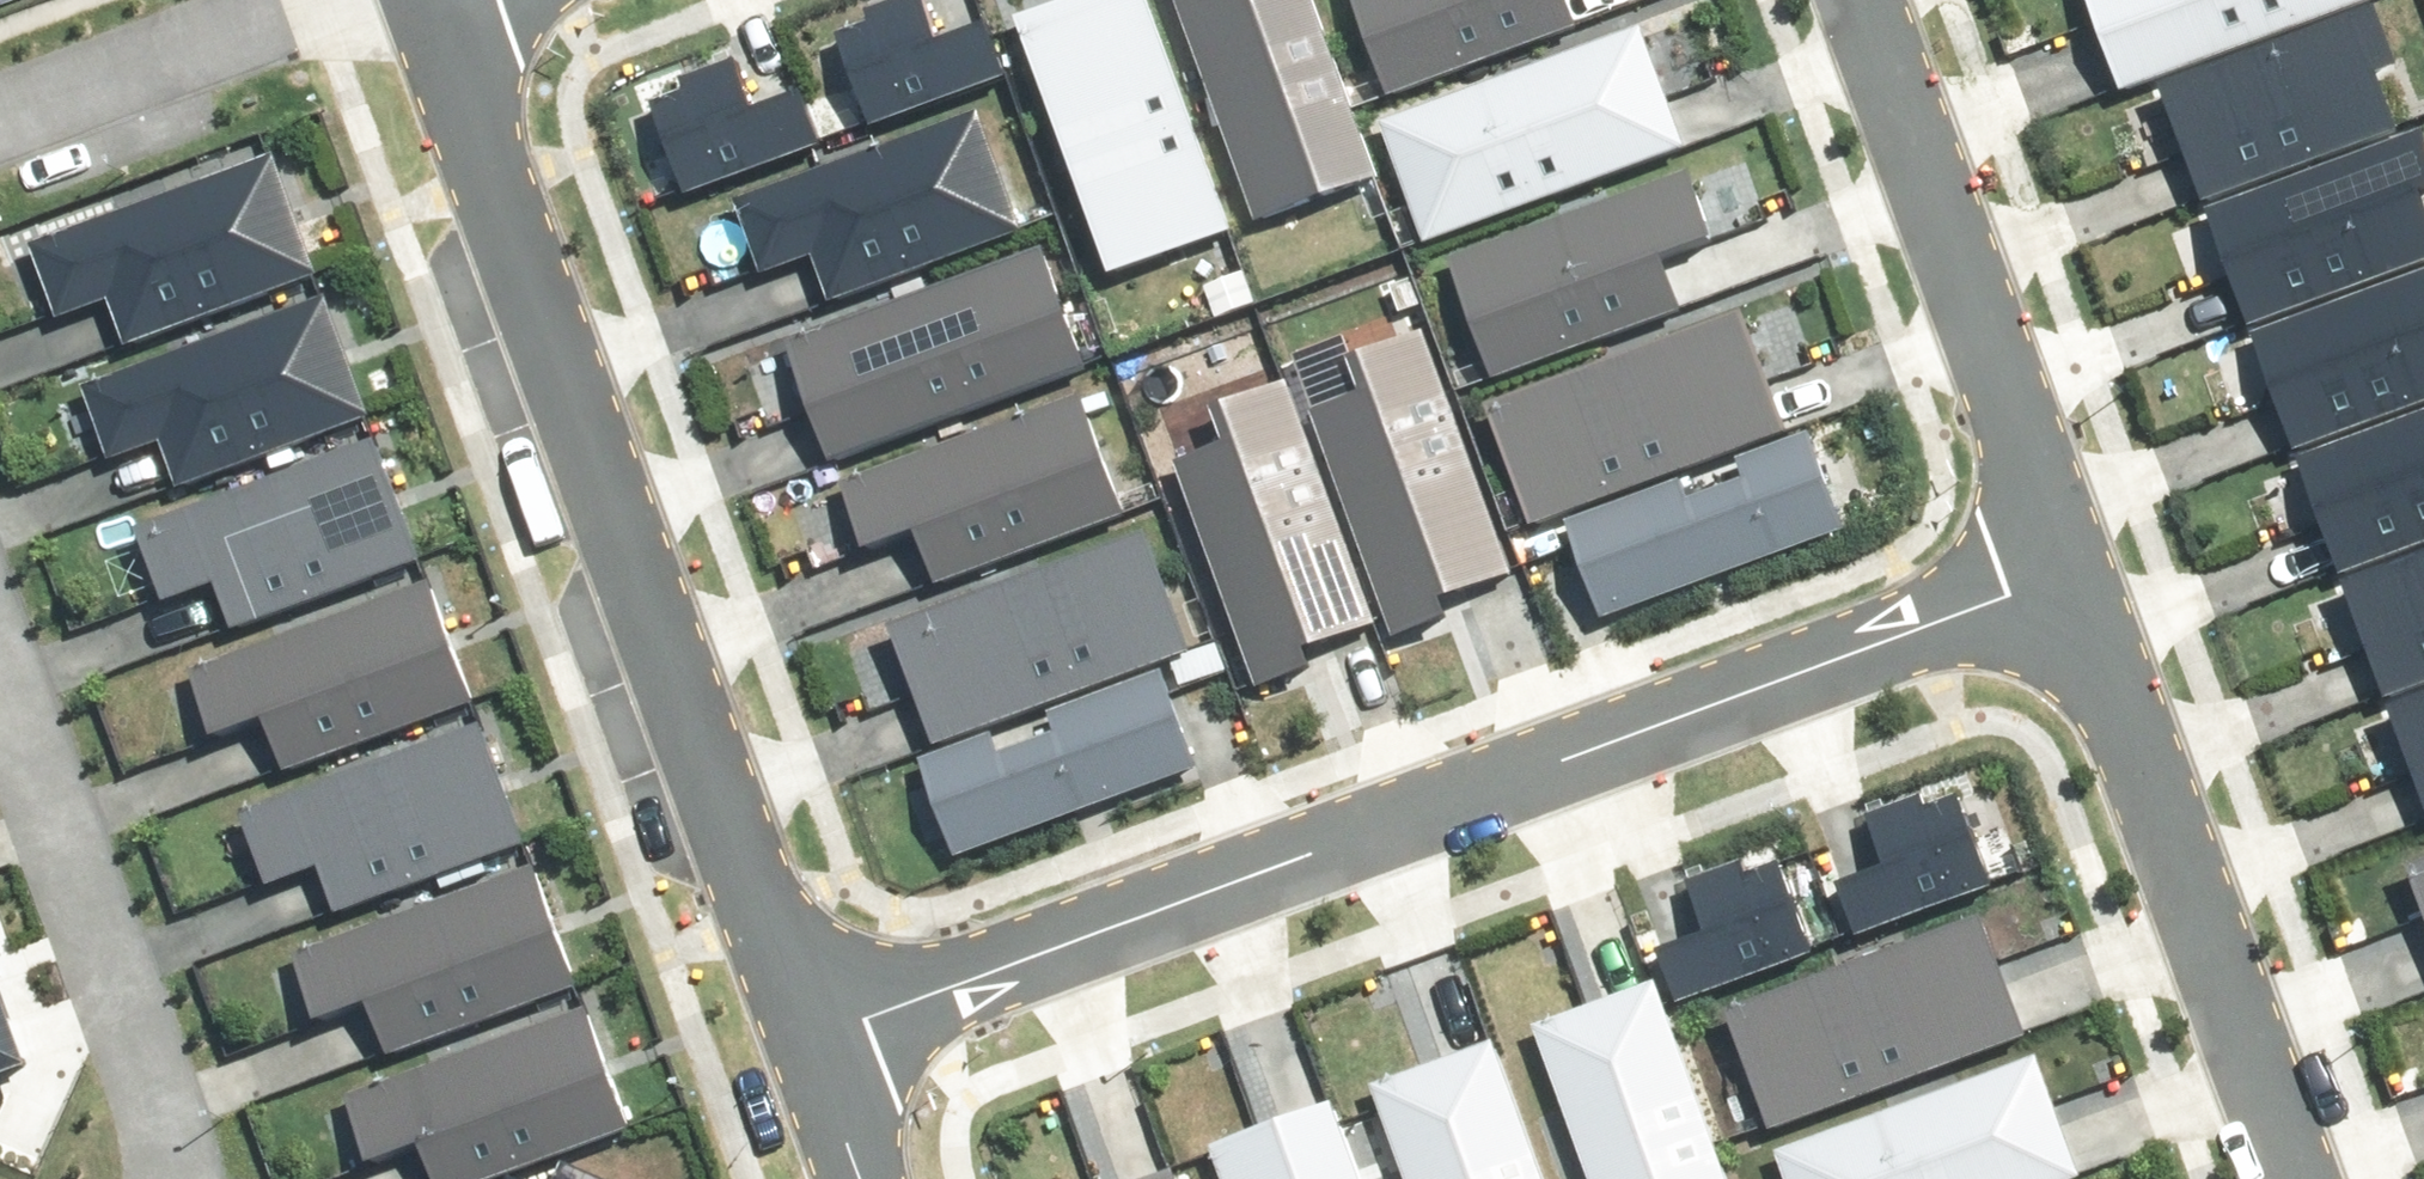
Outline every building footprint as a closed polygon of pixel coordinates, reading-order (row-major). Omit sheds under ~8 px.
[(853,37),(886,120),(1012,70),(996,29),(954,46),(935,0),(884,0),(869,6),(878,27),(853,37)] [(1020,16),(1112,268),(1233,224),(1150,0),(1064,0),(1020,16)] [(1265,215),(1385,172),(1322,0),(1186,0),(1265,215)] [(1400,84),(1583,14),(1577,0),(1367,0),(1400,84)] [(2124,83),(2337,0),(2091,0),(2124,83)] [(2379,1),(2168,85),(2213,197),(2404,120),(2383,68),(2402,60),(2379,1)] [(1650,21),(1388,123),(1431,232),(1692,131),(1650,21)] [(690,92),(665,102),(698,184),(824,134),(808,94),(766,110),(740,47),(681,70),(690,92)] [(995,117),(759,203),(784,271),(832,253),(849,300),(1038,231),(995,117)] [(2204,211),(2249,323),(2423,253),(2423,207),(2419,194),(2423,192),(2423,152),(2414,128),(2204,211)] [(279,154),(43,240),(68,308),(116,291),(133,337),(322,268),(279,154)] [(1693,162),(1453,253),(1495,364),(1678,294),(1660,247),(1717,225),(1693,162)] [(1053,247),(795,340),(835,452),(1094,359),(1053,247)] [(2253,329),(2298,441),(2423,390),(2423,261),(2253,329)] [(333,289),(96,376),(121,444),(170,426),(187,473),(375,404),(333,289)] [(1759,306),(1497,408),(1540,517),(1802,416),(1759,306)] [(1368,385),(1317,405),(1402,625),(1456,604),(1451,591),(1518,566),(1424,322),(1354,349),(1368,385)] [(1233,433),(1181,453),(1267,673),(1321,652),(1316,639),(1383,614),(1289,371),(1219,397),(1233,433)] [(1092,391),(856,477),(881,545),(929,528),(947,574),(1135,505),(1092,391)] [(2294,456),(2339,568),(2423,534),(2423,404),(2294,456)] [(1693,473),(1576,517),(1612,612),(1850,523),(1811,421),(1739,448),(1747,470),(1699,488),(1693,473)] [(382,435),(146,522),(171,590),(219,572),(236,619),(424,550),(382,435)] [(1159,526),(901,619),(942,731),(1200,638),(1159,526)] [(2351,581),(2395,693),(2423,681),(2423,552),(2351,581)] [(434,576),(198,662),(223,730),(271,713),(288,759),(476,690),(434,576)] [(998,727),(924,755),(960,851),(1207,760),(1170,662),(1054,705),(1060,721),(1004,742),(998,727)] [(2394,703),(2423,777),(2423,692),(2394,703)] [(487,722),(251,809),(276,877),(324,859),(342,906),(530,837),(487,722)] [(1976,885),(1943,803),(1918,813),(1910,791),(1851,815),(1876,878),(1833,895),(1849,935),(1976,885)] [(1818,937),(1785,855),(1760,865),(1751,843),(1692,867),(1718,930),(1675,947),(1691,987),(1818,937)] [(535,855),(299,942),(324,1010),(372,992),(389,1039),(577,970),(535,855)] [(1728,994),(1772,1114),(2025,1022),(1981,902),(1728,994)] [(32,1051),(3,974),(13,970),(0,935),(0,1064),(32,1051)] [(1534,1020),(1592,1178),(1729,1178),(1654,976),(1534,1020)] [(593,992),(357,1078),(382,1146),(430,1129),(447,1175),(636,1106),(593,992)] [(1387,1076),(1425,1178),(1561,1178),(1508,1032),(1387,1076)] [(1795,1178),(2048,1178),(2078,1168),(2034,1048),(1781,1140),(1795,1178)] [(1219,1137),(1234,1178),(1370,1178),(1339,1093),(1219,1137)] [(1139,1178),(1188,1178),(1182,1163),(1139,1178)] [(518,1168),(513,1178),(543,1178),(518,1168)]
